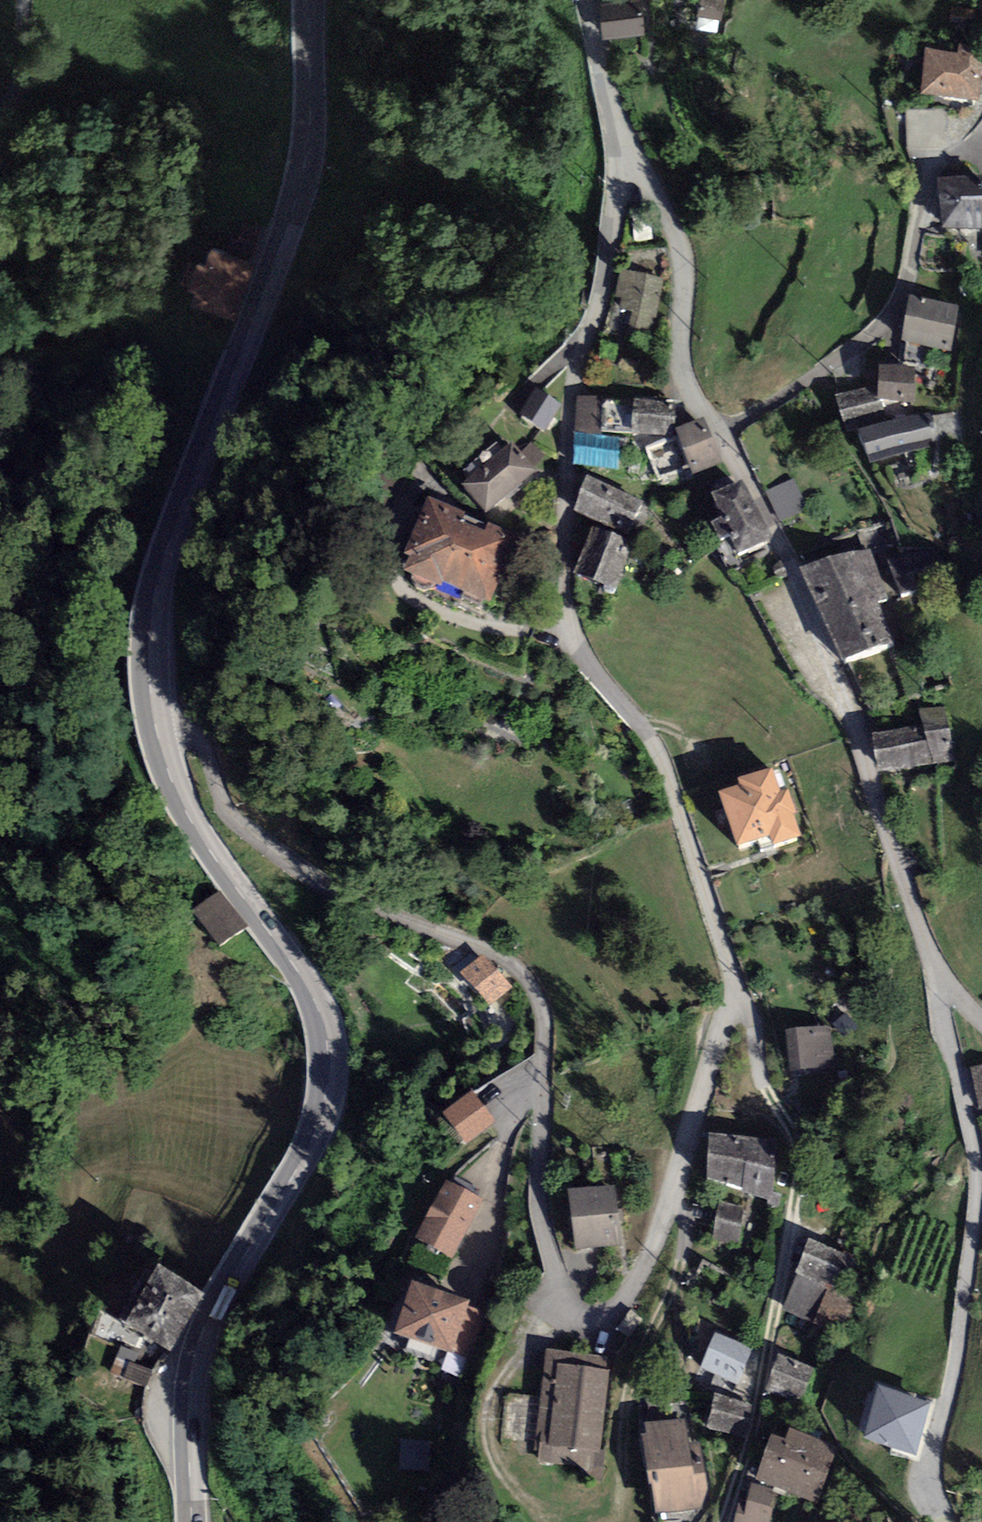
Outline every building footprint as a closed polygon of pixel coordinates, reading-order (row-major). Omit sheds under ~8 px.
[(599,3),(603,40),(645,35),(641,0),(630,0),(599,3)] [(697,16),(721,20),(725,0),(700,0),(697,16)] [(925,48),(920,93),(979,101),(981,78),(981,46),(959,43),(958,52),(925,48)] [(941,108),(905,110),(906,148),(910,159),(939,158),(939,149),(942,149),(941,108)] [(937,177),(942,229),(981,228),(981,175),(937,177)] [(238,237),(255,243),(264,219),(246,213),(238,237)] [(252,265),(212,251),(206,267),(195,264),(188,286),(198,290),(193,302),(233,316),(252,265)] [(664,279),(621,269),(615,296),(622,298),(620,308),(633,311),(629,326),(650,331),(653,316),(655,317),(664,279)] [(960,305),(909,295),(900,340),(951,351),(960,305)] [(916,367),(878,364),(877,384),(876,399),(880,400),(914,402),(916,367)] [(835,394),(847,433),(857,430),(886,421),(880,400),(876,399),(877,384),(835,394)] [(562,404),(537,386),(519,413),(544,431),(562,404)] [(602,397),(576,395),(575,433),(601,434),(600,431),(602,400),(602,397)] [(677,401),(634,398),(634,402),(602,400),(600,431),(674,436),(677,401)] [(929,411),(886,421),(857,430),(870,463),(937,440),(929,411)] [(704,417),(675,428),(693,474),(722,463),(704,417)] [(601,434),(575,433),(573,465),(618,469),(621,435),(601,434)] [(513,442),(509,445),(461,484),(486,513),(537,471),(533,466),(521,452),(513,442)] [(531,442),(521,452),(533,466),(544,456),(531,442)] [(644,500),(587,475),(572,509),(629,534),(644,500)] [(772,539),(742,478),(710,493),(721,516),(712,521),(721,540),(729,537),(738,555),(772,539)] [(794,479),(766,492),(780,522),(809,509),(794,479)] [(522,537),(427,494),(401,551),(409,555),(402,570),(441,587),(444,581),(492,603),(522,537)] [(634,542),(591,525),(573,572),(616,589),(634,542)] [(870,546),(799,565),(841,659),(894,645),(876,601),(890,597),(870,546)] [(926,547),(888,562),(901,593),(945,575),(939,559),(926,547)] [(947,706),(919,709),(922,724),(871,734),(878,772),(955,759),(947,706)] [(771,767),(739,778),(741,784),(719,792),(738,846),(771,835),(774,844),(799,836),(792,814),(795,812),(787,789),(780,791),(771,767)] [(221,890),(193,910),(219,946),(247,926),(221,890)] [(511,988),(481,954),(461,971),(490,1005),(511,988)] [(857,1026),(846,1014),(833,1024),(844,1037),(857,1026)] [(832,1026),(785,1030),(789,1072),(835,1069),(832,1026)] [(971,1066),(978,1109),(981,1108),(981,1064),(971,1066)] [(471,1090),(443,1112),(467,1144),(496,1121),(471,1090)] [(779,1139),(709,1132),(706,1178),(742,1185),(741,1194),(772,1200),(779,1139)] [(455,1176),(451,1183),(473,1194),(477,1187),(455,1176)] [(451,1183),(446,1180),(415,1238),(452,1258),(483,1200),(473,1194),(451,1183)] [(615,1183),(568,1188),(574,1251),(621,1246),(615,1183)] [(745,1207),(718,1201),(710,1237),(737,1243),(745,1207)] [(850,1256),(810,1239),(796,1271),(799,1273),(784,1308),(840,1333),(855,1298),(835,1290),(850,1256)] [(206,1293),(158,1264),(123,1323),(170,1352),(206,1293)] [(470,1301),(412,1280),(392,1332),(452,1354),(454,1349),(468,1354),(484,1311),(468,1306),(470,1301)] [(754,1348),(714,1332),(699,1369),(738,1386),(754,1348)] [(138,1354),(120,1347),(110,1372),(147,1387),(153,1371),(134,1363),(138,1354)] [(607,1355),(547,1349),(535,1450),(539,1451),(538,1460),(602,1467),(604,1450),(600,1449),(609,1370),(605,1370),(607,1355)] [(816,1368),(778,1354),(764,1389),(802,1403),(816,1368)] [(932,1402),(877,1385),(861,1439),(916,1455),(932,1402)] [(514,1390),(512,1406),(537,1410),(539,1394),(514,1390)] [(755,1403),(715,1392),(706,1427),(745,1437),(755,1403)] [(686,1418),(644,1421),(646,1432),(642,1433),(650,1484),(652,1484),(656,1515),(701,1509),(709,1490),(701,1443),(689,1444),(686,1418)] [(839,1447),(789,1428),(785,1438),(771,1433),(754,1479),(818,1503),(839,1447)] [(428,1444),(402,1442),(401,1467),(427,1468),(428,1444)] [(751,1484),(746,1505),(738,1503),(734,1521),(770,1521),(777,1490),(751,1484)]
